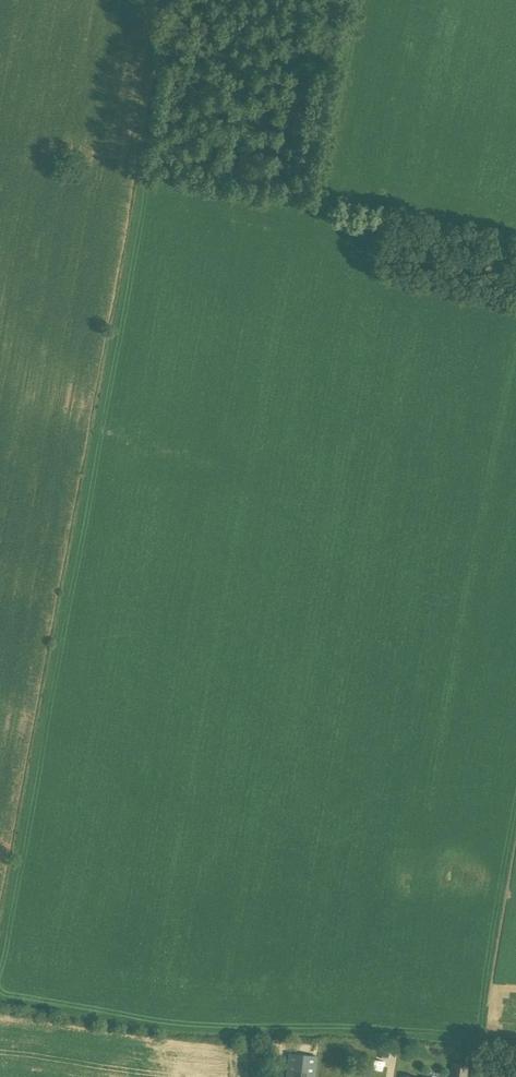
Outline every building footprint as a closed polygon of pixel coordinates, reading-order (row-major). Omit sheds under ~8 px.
[(318,1056),(288,1053),(285,1076),(315,1076),(318,1056)] [(469,1066),(453,1063),(451,1076),(467,1076),(469,1066)] [(327,1066),(326,1076),(345,1076),(346,1067),(327,1066)]
